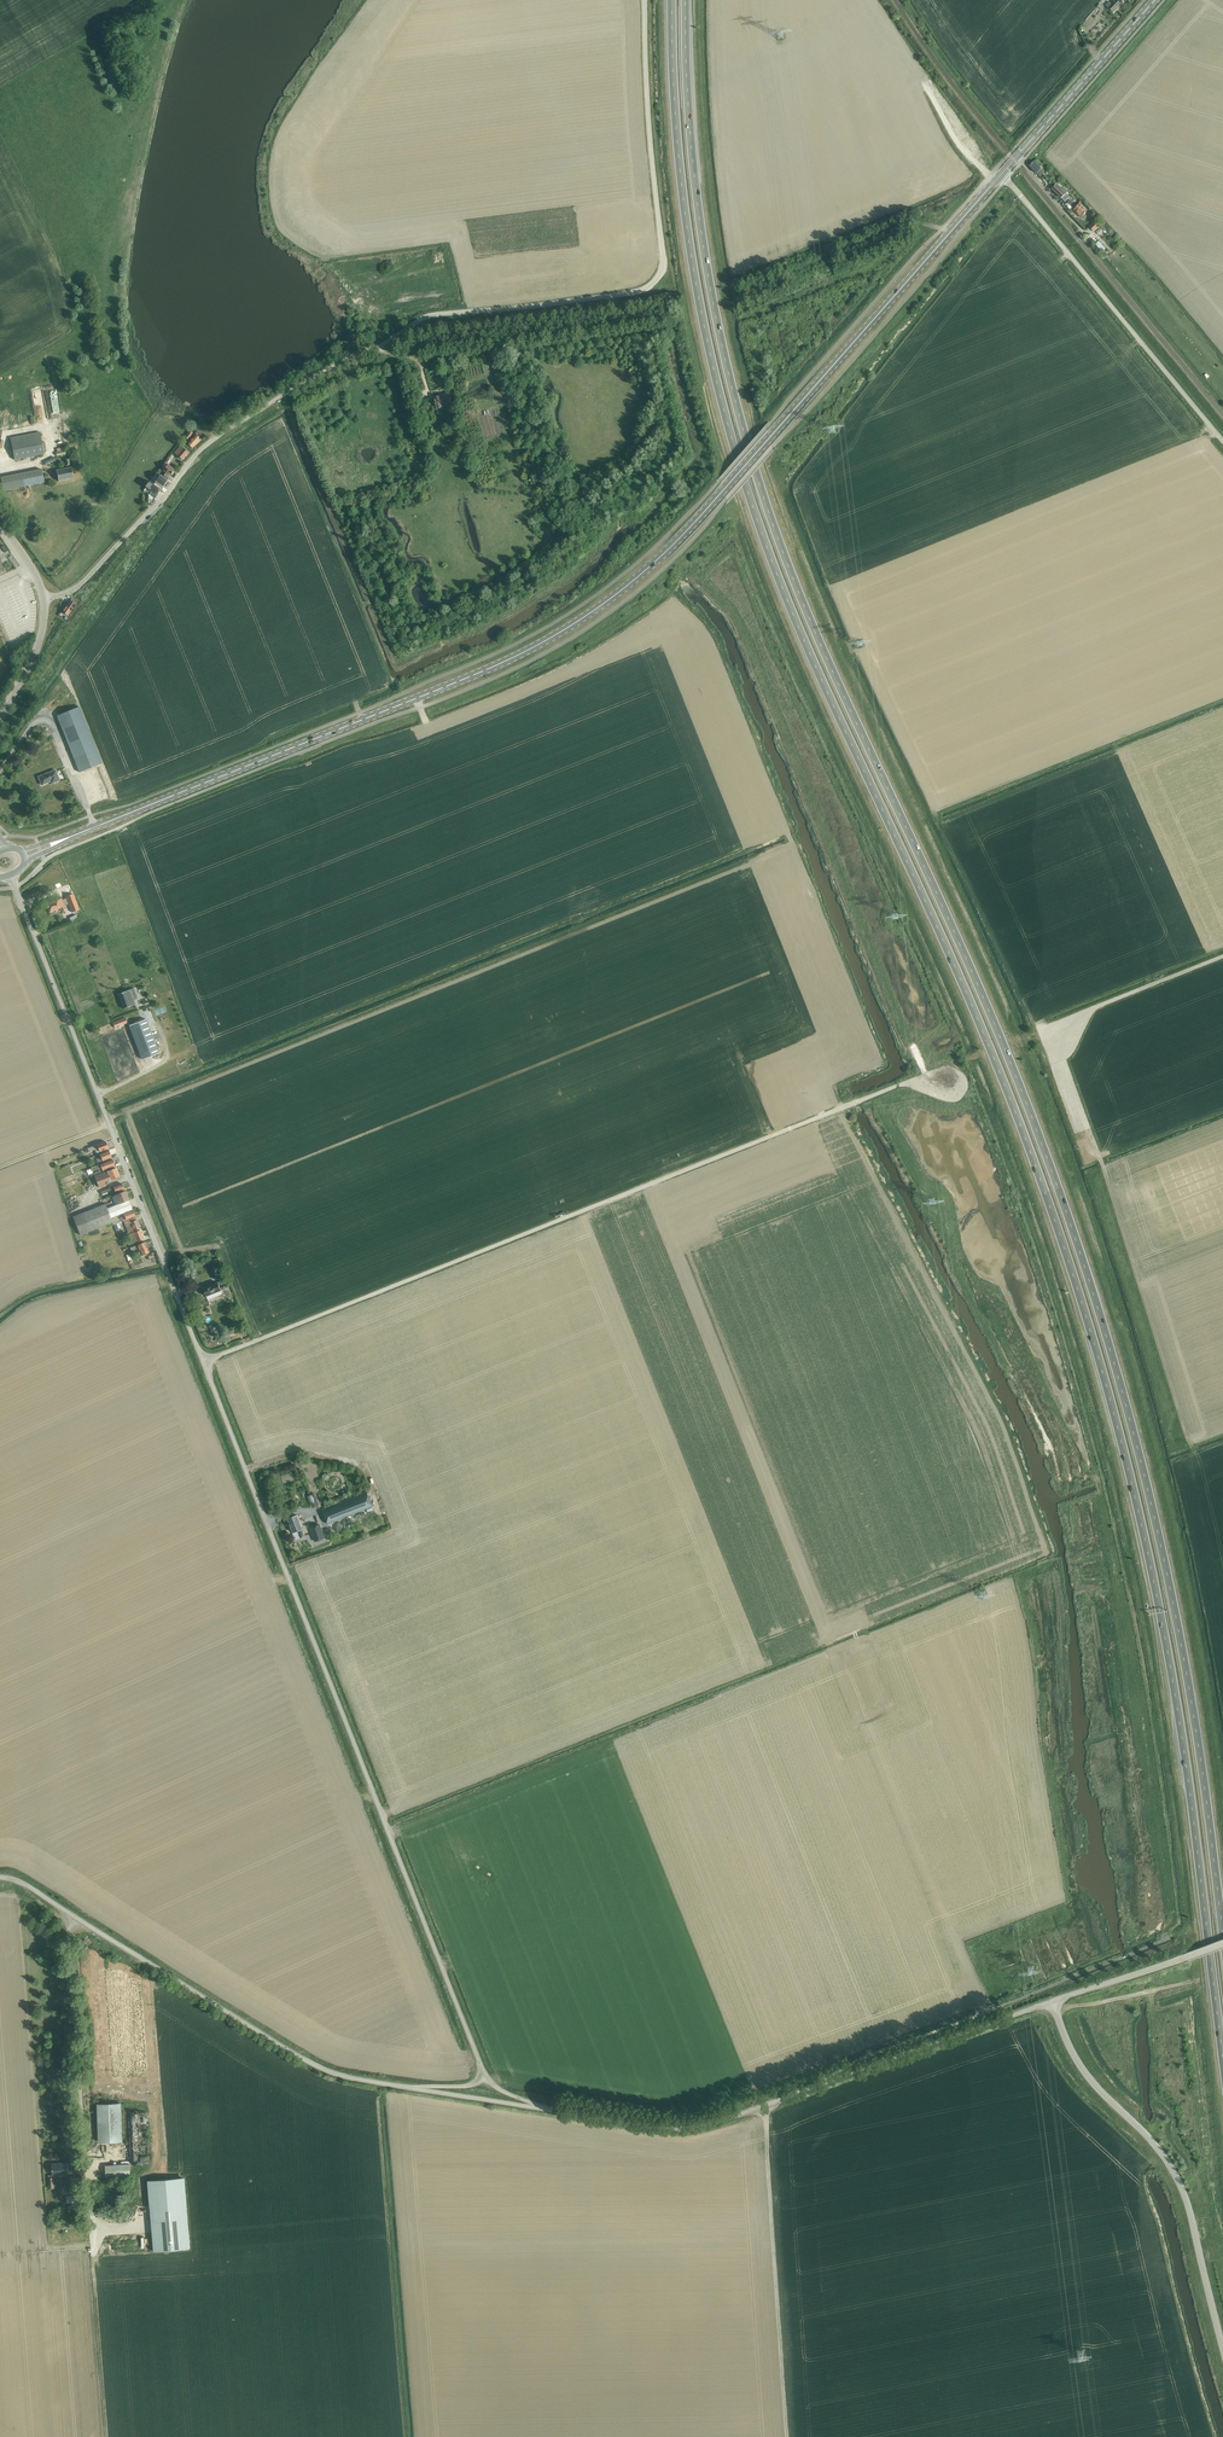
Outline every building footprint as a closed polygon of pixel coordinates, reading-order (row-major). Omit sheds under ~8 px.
[(1123,1),(1121,0),(1116,0),(1112,4),(1109,2),(1106,6),(1113,13),(1121,4),(1123,1)] [(1037,174),(1040,177),(1045,173),(1040,167),(1042,165),(1037,159),(1030,166),(1037,174)] [(1052,189),(1065,202),(1070,197),(1067,194),(1068,192),(1064,188),(1062,191),(1056,185),(1052,189)] [(1075,205),(1070,200),(1065,205),(1070,209),(1075,205)] [(1075,212),(1081,217),(1085,213),(1087,211),(1080,204),(1074,210),(1076,211),(1075,212)] [(1096,221),(1089,227),(1094,233),(1100,227),(1096,221)] [(434,398),(437,409),(452,404),(449,394),(434,398)] [(188,444),(193,448),(203,437),(197,431),(193,436),(195,437),(188,444)] [(10,438),(14,460),(44,454),(40,432),(10,438)] [(175,454),(183,460),(189,453),(181,447),(175,454)] [(164,477),(169,480),(175,470),(169,466),(169,465),(166,463),(163,466),(167,468),(164,472),(167,473),(164,477)] [(56,471),(59,482),(73,479),(71,468),(56,471)] [(1,480),(3,491),(44,483),(42,472),(1,480)] [(158,479),(154,485),(161,490),(168,481),(157,473),(154,477),(158,479)] [(154,485),(150,482),(144,491),(155,499),(161,490),(154,485)] [(70,601),(62,612),(67,616),(77,603),(72,599),(70,601)] [(57,716),(79,772),(102,763),(79,707),(57,716)] [(51,783),(59,780),(55,770),(38,777),(42,785),(50,781),(51,783)] [(69,895),(66,897),(72,913),(79,910),(73,894),(69,895)] [(65,909),(61,899),(46,905),(49,912),(60,908),(61,911),(65,909)] [(133,988),(118,994),(123,1009),(135,1004),(133,1000),(137,999),(133,988)] [(155,1009),(158,1015),(168,1011),(166,1005),(155,1009)] [(113,1023),(114,1028),(127,1023),(125,1018),(113,1023)] [(129,1026),(142,1060),(159,1053),(146,1019),(129,1026)] [(174,1073),(171,1066),(153,1073),(155,1080),(174,1073)] [(105,1142),(87,1149),(88,1152),(98,1149),(99,1151),(108,1148),(105,1142)] [(96,1159),(97,1162),(111,1157),(108,1150),(99,1154),(100,1157),(96,1159)] [(93,1167),(91,1168),(92,1172),(99,1169),(98,1168),(100,1167),(102,1171),(114,1166),(112,1160),(97,1165),(93,1167)] [(119,1177),(115,1168),(94,1176),(98,1187),(108,1184),(110,1180),(119,1177)] [(121,1184),(100,1192),(101,1194),(107,1192),(113,1190),(115,1193),(124,1189),(121,1184)] [(128,1200),(124,1191),(115,1195),(118,1204),(128,1200)] [(107,1224),(112,1222),(110,1217),(131,1209),(128,1200),(118,1204),(111,1206),(107,1208),(105,1205),(105,1204),(72,1217),(80,1235),(107,1224)] [(124,1212),(110,1217),(112,1222),(112,1224),(113,1224),(113,1226),(119,1224),(123,1222),(126,1221),(126,1219),(134,1216),(131,1209),(124,1212)] [(126,1221),(123,1222),(124,1223),(125,1227),(128,1233),(139,1228),(135,1218),(126,1221)] [(128,1235),(131,1244),(143,1239),(140,1230),(128,1235)] [(137,1248),(141,1256),(148,1253),(144,1242),(129,1248),(130,1250),(137,1248)] [(210,1262),(212,1268),(221,1265),(219,1258),(210,1262)] [(211,1284),(203,1287),(204,1289),(203,1289),(207,1298),(208,1300),(222,1295),(222,1293),(221,1291),(229,1288),(227,1283),(224,1285),(222,1281),(212,1285),(211,1284)] [(215,1341),(221,1344),(223,1338),(217,1335),(215,1341)] [(322,1510),(327,1524),(372,1506),(367,1492),(322,1510)] [(315,1494),(308,1497),(312,1508),(320,1505),(315,1494)] [(297,1515),(287,1519),(295,1540),(305,1536),(302,1529),(297,1515)] [(319,1524),(310,1528),(315,1541),(324,1538),(319,1524)] [(98,2105),(99,2142),(122,2141),(121,2104),(98,2105)] [(129,2113),(131,2164),(149,2162),(147,2112),(129,2113)] [(52,2164),(53,2175),(69,2174),(68,2163),(52,2164)] [(105,2166),(106,2178),(131,2176),(130,2164),(105,2166)] [(149,2181),(154,2251),(190,2248),(184,2179),(149,2181)]
